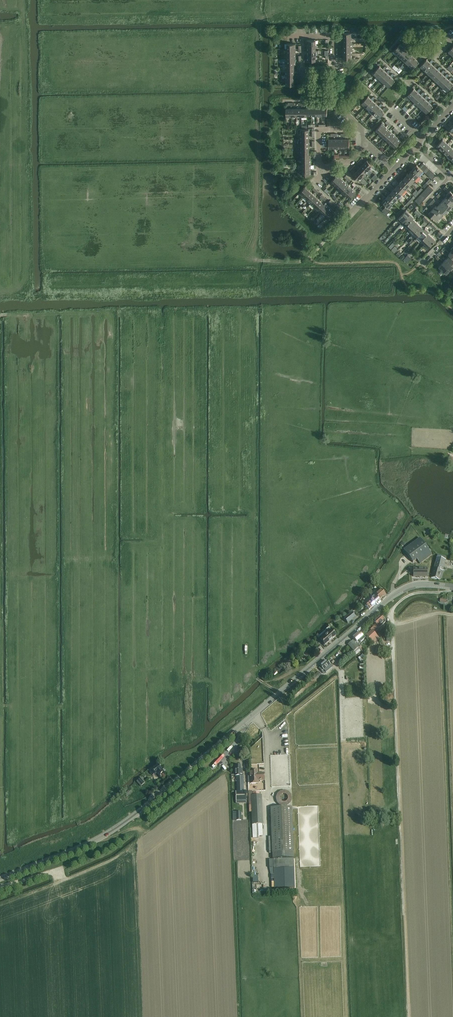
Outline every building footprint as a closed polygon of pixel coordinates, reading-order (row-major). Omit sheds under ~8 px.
[(400,44),(394,50),(394,51),(398,54),(404,47),(405,47),(405,48),(408,45),(405,44),(403,46),(400,44)] [(404,47),(398,54),(399,55),(402,58),(406,53),(408,51),(409,51),(412,48),(409,48),(407,50),(405,48),(405,47),(404,47)] [(406,53),(402,58),(406,61),(412,54),(413,55),(416,52),(413,51),(411,53),(409,51),(408,51),(406,53)] [(412,54),(406,61),(409,64),(416,58),(417,59),(417,58),(419,55),(417,55),(415,57),(413,55),(412,54)] [(416,58),(409,64),(409,65),(413,68),(418,63),(419,63),(423,59),(421,58),(419,60),(417,59),(416,58)] [(421,66),(424,69),(431,62),(432,63),(434,60),(432,59),(430,62),(427,59),(421,66)] [(431,62),(424,69),(428,73),(435,66),(435,67),(438,64),(436,63),(434,65),(432,63),(431,62)] [(374,72),(378,76),(384,70),(387,67),(385,66),(383,68),(380,66),(374,72)] [(435,66),(428,73),(432,76),(438,69),(439,70),(442,67),(440,66),(438,69),(435,67),(435,66)] [(438,69),(432,76),(436,80),(442,73),(443,74),(446,71),(443,70),(441,72),(439,70),(438,69)] [(384,70),(378,76),(381,79),(387,73),(388,74),(391,70),(389,70),(387,72),(384,70)] [(387,73),(381,79),(385,83),(391,77),(392,77),(395,74),(392,73),(390,76),(388,74),(387,73)] [(442,73),(436,80),(440,83),(446,77),(447,77),(450,74),(447,73),(445,76),(443,74),(442,73)] [(391,77),(385,83),(389,87),(394,81),(394,82),(399,78),(396,77),(394,79),(391,77)] [(440,83),(444,87),(450,80),(451,81),(452,78),(451,77),(449,79),(447,77),(446,77),(440,83)] [(444,87),(448,91),(452,85),(452,86),(452,83),(451,81),(450,80),(444,87)] [(414,88),(408,95),(406,96),(410,100),(411,98),(412,98),(418,91),(419,92),(422,89),(419,88),(417,91),(414,88)] [(418,91),(412,98),(415,102),(422,95),(423,96),(425,93),(423,92),(421,94),(419,92),(418,91)] [(422,95),(415,102),(419,105),(426,98),(426,99),(429,96),(427,95),(425,98),(423,96),(422,95)] [(368,96),(362,102),(366,106),(372,99),(373,100),(376,97),(373,96),(371,98),(368,96)] [(426,98),(419,105),(423,109),(429,102),(430,103),(433,100),(431,99),(429,101),(427,99),(426,99),(426,98)] [(372,99),(366,106),(370,110),(376,103),(377,104),(380,101),(377,100),(375,102),(373,100),(372,99)] [(429,102),(423,109),(427,113),(432,107),(433,108),(437,103),(434,102),(432,105),(430,103),(429,102)] [(376,103),(370,110),(374,113),(380,106),(381,107),(383,104),(381,103),(379,105),(377,104),(376,103)] [(380,106),(374,113),(380,119),(385,113),(383,112),(387,108),(385,107),(383,109),(381,107),(380,106)] [(382,123),(376,129),(379,132),(380,133),(385,126),(382,123)] [(385,126),(380,133),(383,136),(389,130),(389,129),(385,126)] [(389,130),(383,136),(387,139),(393,133),(392,133),(389,130)] [(393,133),(387,139),(390,142),(391,143),(393,141),(397,137),(396,137),(396,136),(393,133)] [(393,141),(391,143),(395,147),(401,141),(397,137),(393,141)] [(440,143),(437,146),(442,150),(448,143),(443,139),(442,140),(440,143)] [(448,143),(442,150),(446,154),(452,148),(448,144),(448,143)] [(364,163),(370,169),(373,166),(367,160),(364,163)] [(360,167),(366,173),(370,169),(364,163),(360,167)] [(413,169),(419,175),(424,171),(422,169),(419,167),(417,164),(413,169)] [(357,171),(363,177),(366,173),(360,167),(357,171)] [(408,174),(415,180),(419,175),(413,169),(408,174)] [(353,175),(359,181),(363,177),(357,171),(353,175)] [(404,178),(411,185),(415,180),(408,174),(404,178)] [(337,175),(332,181),(335,184),(337,183),(338,181),(341,178),(340,178),(337,175)] [(337,183),(335,184),(338,187),(339,187),(339,188),(345,182),(344,181),(341,178),(338,181),(337,183)] [(400,183),(406,189),(411,185),(404,178),(400,183)] [(345,182),(339,188),(343,191),(348,185),(345,182)] [(396,188),(402,194),(406,189),(400,183),(396,188)] [(348,185),(343,191),(347,195),(352,189),(348,185)] [(305,186),(300,193),(303,196),(309,190),(305,186)] [(391,193),(398,198),(402,194),(396,188),(391,193)] [(352,189),(347,195),(350,198),(356,192),(352,189)] [(309,190),(303,196),(307,199),(307,200),(307,199),(309,197),(313,193),(312,193),(312,192),(309,190)] [(307,199),(307,200),(311,203),(316,197),(313,193),(309,197),(307,199)] [(387,197),(394,203),(398,198),(391,193),(387,197)] [(444,199),(452,206),(452,205),(452,200),(448,195),(447,196),(444,199)] [(316,197),(311,203),(314,206),(320,200),(316,197)] [(382,202),(386,206),(387,206),(389,208),(394,203),(387,197),(382,202)] [(413,197),(406,204),(407,206),(414,198),(413,197)] [(441,203),(448,210),(452,206),(444,199),(441,203)] [(320,200),(314,206),(318,210),(319,209),(324,204),(320,201),(320,200)] [(324,204),(319,209),(323,212),(329,206),(328,206),(326,204),(325,203),(324,204)] [(437,207),(444,213),(445,214),(445,213),(448,210),(441,203),(437,206),(437,207)] [(436,205),(432,209),(440,216),(444,213),(437,207),(437,206),(436,205)] [(329,206),(323,212),(327,216),(332,210),(329,206)] [(383,210),(387,214),(391,210),(389,208),(387,206),(386,206),(383,210)] [(432,210),(429,213),(436,220),(440,217),(440,216),(432,209),(432,210)] [(332,210),(327,216),(331,220),(336,213),(332,210)] [(407,210),(399,217),(397,219),(398,220),(399,221),(400,222),(401,223),(403,221),(411,213),(407,210)] [(411,213),(403,221),(407,225),(413,218),(414,217),(411,213)] [(413,218),(407,225),(406,226),(410,229),(417,222),(413,218)] [(417,222),(410,229),(414,233),(421,225),(417,222)] [(421,225),(414,233),(417,236),(424,229),(421,225)] [(417,236),(416,238),(420,241),(421,240),(428,232),(429,231),(426,228),(426,227),(424,229),(417,236)] [(428,232),(421,240),(425,243),(425,244),(432,236),(428,232)] [(425,244),(423,246),(427,250),(436,239),(432,236),(425,244)] [(450,269),(452,266),(452,265),(446,258),(442,262),(450,269)] [(439,266),(442,269),(441,271),(441,272),(443,274),(444,274),(445,272),(446,274),(450,269),(442,262),(439,266)] [(417,559),(420,563),(432,554),(420,537),(404,549),(408,555),(413,562),(417,559)] [(431,577),(439,580),(440,578),(442,571),(443,570),(445,560),(437,558),(436,558),(434,568),(431,577)] [(413,568),(413,577),(427,576),(427,568),(413,568)] [(375,594),(375,595),(380,600),(380,599),(386,594),(381,589),(376,594),(375,594)] [(372,599),(365,605),(369,609),(380,600),(375,595),(372,598),(372,599)] [(346,617),(344,619),(348,623),(350,621),(355,617),(356,616),(352,612),(346,617)] [(379,627),(385,622),(383,620),(384,620),(380,615),(373,621),(377,625),(379,627)] [(325,630),(317,637),(318,638),(319,640),(320,640),(323,644),(325,645),(332,639),(336,636),(334,634),(331,630),(332,630),(329,626),(325,630)] [(379,638),(372,629),(366,634),(373,643),(379,638)] [(352,640),(348,644),(354,652),(358,648),(357,646),(354,643),(359,640),(361,642),(365,638),(359,632),(352,637),(354,639),(352,641),(352,640)] [(322,672),(330,665),(326,660),(320,665),(320,666),(319,668),(322,672)] [(312,677),(313,678),(314,679),(320,674),(318,671),(312,677)] [(155,773),(155,774),(157,773),(159,776),(163,772),(161,769),(162,769),(158,764),(152,770),(150,771),(153,775),(155,773)] [(237,791),(236,791),(236,801),(246,801),(246,791),(244,791),(243,770),(241,770),(240,765),(235,765),(235,776),(236,775),(237,791)] [(249,770),(248,770),(248,772),(248,783),(250,783),(258,783),(257,780),(264,780),(264,773),(257,773),(257,770),(249,770)] [(141,777),(136,781),(140,786),(145,782),(141,777)] [(127,797),(133,791),(130,789),(124,794),(127,797)] [(253,795),(251,795),(251,812),(252,824),(253,838),(258,838),(259,836),(263,836),(262,824),(260,795),(259,795),(259,792),(253,792),(253,795)] [(270,808),(272,841),(268,841),(269,851),(272,851),(272,853),(294,852),(292,807),(270,808)] [(233,812),(233,820),(241,820),(241,811),(233,812)] [(293,858),(274,859),(274,868),(294,867),(294,858),(293,858)] [(271,879),(274,878),(274,888),(295,888),(294,867),(274,868),(274,874),(271,874),(271,879)]
